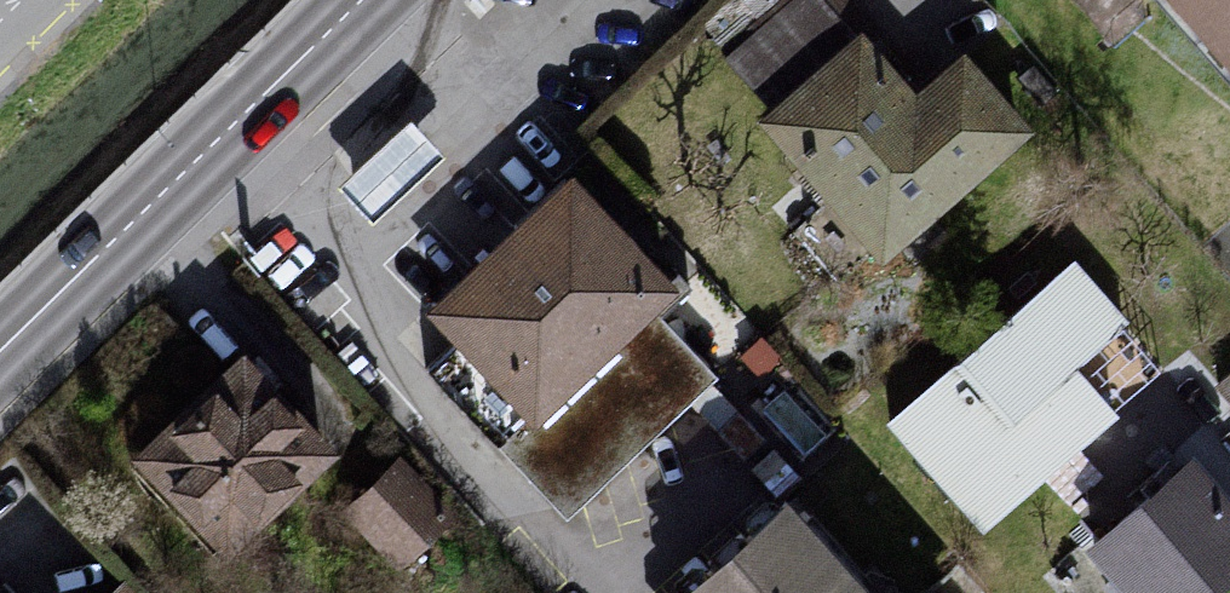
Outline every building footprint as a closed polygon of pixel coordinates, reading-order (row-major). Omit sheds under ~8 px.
[(863,33),(835,0),(792,0),(726,54),(771,108),(863,33)] [(1229,75),(1229,0),(1165,0),(1229,75)] [(771,108),(752,128),(876,267),(1028,133),(959,55),(915,93),(863,33),(771,108)] [(411,122),(340,185),(373,222),(445,158),(411,122)] [(573,177),(427,310),(460,347),(532,425),(657,311),(678,292),(573,177)] [(1134,326),(1075,259),(885,424),(984,538),(1121,419),(1080,372),(1134,326)] [(720,378),(657,311),(532,425),(460,347),(431,374),(568,520),(720,378)] [(349,458),(255,358),(140,465),(234,565),(349,458)] [(1221,366),(1229,378),(1229,359),(1221,366)] [(394,444),(347,493),(407,550),(454,501),(394,444)] [(1196,463),(1090,552),(1124,592),(1229,592),(1229,502),(1196,463)] [(787,502),(689,592),(873,592),(787,502)] [(121,568),(94,592),(144,592),(121,568)]
